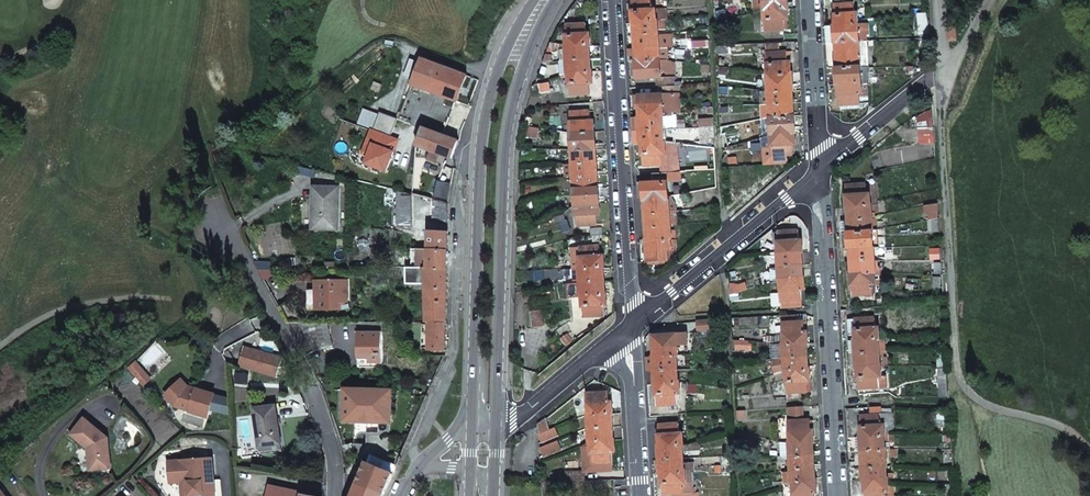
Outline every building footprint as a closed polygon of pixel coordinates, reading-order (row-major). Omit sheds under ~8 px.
[(636,49),(637,62),(636,62),(637,80),(657,78),(661,78),(662,77),(661,69),(660,60),(660,48),(659,35),(658,30),(658,21),(657,21),(656,11),(653,11),(652,0),(632,1),(632,13),(633,24),(635,23),(635,29),(636,42),(636,49)] [(766,32),(786,31),(785,21),(788,20),(788,10),(789,9),(788,0),(764,0),(766,32)] [(861,68),(860,53),(860,40),(859,25),(858,13),(855,13),(854,3),(834,5),(835,26),(834,26),(835,43),(836,43),(837,68),(836,68),(837,84),(838,84),(839,105),(860,104),(859,93),(862,93),(861,68)] [(593,81),(592,72),(591,72),(589,47),(590,46),(590,38),(590,34),(587,34),(586,24),(566,26),(568,47),(566,47),(567,53),(561,52),(562,62),(567,61),(568,74),(569,74),(570,95),(590,94),(590,84),(593,84),(593,81)] [(826,38),(826,44),(835,43),(834,26),(825,27),(826,38)] [(955,27),(946,27),(947,40),(956,39),(955,27)] [(671,34),(659,35),(660,48),(672,49),(671,34)] [(860,40),(860,53),(868,53),(867,41),(866,41),(866,40),(860,40)] [(766,43),(767,53),(780,53),(779,43),(775,43),(766,43)] [(561,52),(567,53),(566,47),(566,45),(554,44),(553,51),(561,52)] [(718,47),(718,55),(728,54),(728,47),(718,47)] [(629,56),(629,62),(636,62),(637,62),(636,49),(628,50),(629,56)] [(767,53),(772,156),(793,155),(792,145),(796,145),(795,134),(796,134),(795,116),(794,116),(793,91),(794,91),(792,74),(791,74),(791,62),(788,62),(787,52),(780,53),(767,53)] [(860,53),(861,68),(869,67),(868,53),(860,53)] [(467,75),(422,58),(412,85),(458,101),(467,75)] [(674,73),(673,61),(670,61),(666,60),(660,60),(661,69),(662,69),(664,73),(674,73)] [(559,62),(560,77),(568,74),(567,61),(562,62),(559,62)] [(670,77),(662,77),(661,78),(657,78),(657,87),(658,87),(675,86),(675,77),(670,77)] [(539,84),(540,93),(550,92),(548,83),(539,84)] [(681,113),(679,85),(675,86),(658,87),(658,95),(659,105),(663,105),(664,117),(673,117),(673,115),(681,113)] [(641,131),(642,145),(641,145),(642,166),(661,165),(662,165),(662,155),(666,154),(665,142),(664,142),(663,130),(662,118),(664,117),(663,105),(659,105),(658,95),(638,96),(638,105),(639,118),(640,118),(641,131)] [(393,134),(399,115),(381,109),(375,128),(374,127),(366,151),(372,153),(369,160),(390,167),(400,136),(393,134)] [(574,178),(577,227),(597,225),(596,215),(600,215),(600,213),(599,204),(600,204),(600,196),(599,189),(598,189),(598,186),(597,173),(596,156),(596,151),(597,150),(596,142),(596,133),(595,133),(594,122),(591,122),(591,119),(590,112),(570,113),(573,165),(574,178)] [(681,116),(673,117),(664,117),(662,118),(663,130),(682,129),(681,116)] [(633,123),(633,132),(641,131),(640,118),(639,118),(632,118),(633,123)] [(713,118),(701,119),(701,127),(706,127),(714,126),(713,118)] [(714,126),(706,127),(707,147),(715,147),(714,126)] [(459,141),(424,128),(423,128),(416,145),(448,157),(452,159),(459,141)] [(919,129),(920,144),(935,143),(934,128),(919,129)] [(727,138),(729,146),(749,142),(747,134),(727,138)] [(661,165),(661,173),(678,172),(676,143),(665,142),(666,154),(662,155),(662,165),(661,165)] [(573,165),(565,165),(566,179),(574,178),(573,165)] [(669,212),(668,182),(643,184),(643,187),(644,198),(644,201),(645,201),(645,205),(646,221),(647,235),(648,239),(647,240),(648,262),(668,261),(668,251),(670,251),(670,250),(670,240),(671,240),(670,225),(669,212)] [(851,248),(851,261),(852,273),(851,273),(852,295),(872,294),(872,284),(875,284),(874,273),(876,273),(874,248),(873,230),(872,218),(871,205),(870,205),(870,194),(866,194),(866,184),(846,185),(847,208),(848,208),(850,233),(848,233),(849,248),(851,248)] [(338,188),(314,187),(314,229),(335,230),(335,207),(338,207),(338,188)] [(397,207),(412,211),(412,194),(397,190),(397,207)] [(449,203),(434,199),(433,215),(449,215),(449,203)] [(397,224),(412,228),(412,211),(397,207),(397,224)] [(449,215),(433,215),(433,223),(449,223),(449,215)] [(590,230),(591,237),(593,237),(603,236),(602,229),(590,230)] [(803,270),(802,265),(802,253),(803,253),(802,240),(799,241),(798,230),(779,231),(779,233),(780,253),(778,253),(779,268),(779,281),(781,281),(782,293),(783,302),(802,300),(802,290),(805,290),(804,278),(803,278),(803,270)] [(449,232),(429,232),(429,252),(448,252),(448,248),(449,232)] [(604,279),(603,269),(605,269),(604,257),(600,257),(600,247),(580,248),(581,269),(580,269),(581,282),(581,283),(581,297),(583,297),(584,317),(604,316),(604,306),(607,306),(607,304),(606,294),(605,294),(604,279)] [(448,252),(429,252),(418,251),(418,269),(448,269),(448,252)] [(802,253),(802,265),(810,265),(810,252),(803,253),(802,253)] [(260,262),(260,271),(271,271),(271,262),(260,262)] [(769,269),(770,283),(779,281),(779,268),(771,269),(769,269)] [(407,278),(407,269),(399,269),(399,278),(407,278)] [(430,290),(430,324),(447,324),(448,290),(448,269),(418,269),(412,269),(407,269),(407,278),(407,284),(415,285),(427,285),(427,290),(430,290)] [(347,281),(316,281),(317,310),(338,310),(338,302),(348,302),(347,281)] [(581,283),(569,284),(570,297),(581,297),(581,283)] [(730,283),(729,291),(730,295),(747,290),(745,283),(739,285),(730,283)] [(769,307),(783,307),(783,302),(782,293),(768,294),(769,307)] [(295,306),(280,311),(287,323),(299,324),(304,323),(295,306)] [(531,312),(532,329),(544,327),(543,311),(531,312)] [(874,318),(875,327),(879,327),(883,327),(882,312),(874,313),(874,318)] [(811,381),(810,369),(808,369),(806,344),(808,344),(807,322),(797,322),(797,316),(783,316),(785,345),(784,345),(784,358),(784,362),(785,372),(786,372),(788,393),(807,392),(807,382),(811,381)] [(857,368),(859,389),(879,387),(878,377),(882,377),(881,365),(879,365),(878,339),(879,339),(879,327),(875,327),(874,318),(854,319),(855,333),(856,340),(854,340),(855,354),(856,368),(857,368)] [(714,320),(697,321),(698,330),(714,329),(714,320)] [(935,322),(934,334),(944,334),(943,321),(935,322)] [(359,324),(359,333),(382,332),(382,324),(359,324)] [(403,324),(403,332),(407,332),(407,333),(424,333),(424,332),(430,332),(430,324),(403,324)] [(430,332),(430,350),(447,350),(447,324),(430,324),(430,332)] [(359,333),(359,360),(370,360),(370,364),(383,364),(382,332),(359,333)] [(687,333),(676,334),(673,334),(674,344),(677,344),(687,344),(687,333)] [(654,378),(655,384),(656,384),(657,399),(657,405),(678,404),(677,393),(680,393),(680,381),(679,381),(677,357),(678,357),(678,356),(677,344),(674,344),(673,334),(653,335),(654,356),(653,357),(654,370),(654,378)] [(246,346),(240,365),(278,376),(284,358),(246,346)] [(938,368),(940,396),(947,396),(946,368),(938,368)] [(878,377),(879,387),(887,386),(886,377),(882,377),(878,377)] [(182,379),(179,382),(186,389),(196,392),(196,389),(188,386),(182,379)] [(179,382),(165,395),(175,407),(190,411),(189,413),(208,418),(215,394),(196,389),(196,392),(186,389),(179,382)] [(777,382),(778,395),(788,394),(788,393),(787,382),(777,382)] [(348,386),(347,420),(393,422),(394,388),(348,386)] [(613,439),(612,427),(612,415),(613,415),(612,402),(609,402),(608,392),(588,393),(589,414),(587,414),(589,442),(590,442),(591,463),(611,462),(611,452),(614,452),(614,440),(613,439)] [(254,410),(259,447),(280,443),(274,407),(254,410)] [(789,408),(790,422),(804,421),(803,407),(789,408)] [(871,408),(871,416),(880,415),(880,407),(871,408)] [(862,438),(860,416),(860,408),(847,409),(848,426),(848,438),(856,438),(860,438),(862,438)] [(886,467),(887,467),(886,449),(885,449),(884,438),(885,437),(885,425),(881,425),(880,415),(871,416),(860,416),(862,438),(860,438),(861,452),(863,482),(864,482),(865,495),(886,495),(885,491),(889,491),(888,478),(886,478),(886,467)] [(85,418),(71,434),(88,448),(91,448),(93,470),(111,468),(109,438),(85,418)] [(540,435),(551,430),(546,419),(538,425),(540,435)] [(813,442),(814,442),(813,420),(804,421),(790,422),(791,442),(790,442),(790,456),(791,465),(791,470),(792,484),(793,484),(794,495),(814,495),(814,493),(818,493),(817,480),(816,480),(813,442)] [(683,453),(683,445),(684,445),(683,433),(679,433),(679,423),(658,424),(659,431),(660,445),(658,446),(659,455),(659,460),(660,473),(661,473),(663,494),(675,494),(684,493),(683,483),(686,483),(686,470),(685,470),(683,453)] [(540,435),(539,436),(541,440),(542,444),(559,436),(555,428),(551,430),(540,435)] [(558,441),(540,449),(542,453),(544,458),(562,450),(558,441)] [(683,453),(702,448),(700,441),(684,445),(683,445),(683,453)] [(591,463),(590,442),(582,447),(583,473),(592,473),(591,463)] [(781,442),(781,457),(790,456),(790,442),(781,442)] [(352,446),(343,448),(345,455),(354,454),(352,446)] [(368,463),(393,474),(396,467),(397,465),(371,455),(368,463)] [(778,462),(786,462),(787,465),(791,465),(790,456),(781,457),(778,456),(778,462)] [(215,495),(214,485),(210,485),(210,481),(208,458),(168,461),(169,483),(180,482),(181,495),(196,495),(203,494),(203,495),(211,495),(215,495)] [(592,473),(612,471),(611,462),(591,463),(592,473)] [(368,463),(359,483),(384,494),(393,474),(368,463)] [(684,495),(699,495),(699,492),(694,494),(692,470),(686,470),(686,483),(683,483),(684,493),(684,495)] [(792,484),(791,470),(782,471),(783,486),(792,484)] [(583,473),(565,474),(565,476),(558,477),(558,483),(584,481),(583,473)] [(384,494),(359,483),(354,495),(384,495),(384,494)] [(793,484),(792,484),(783,486),(784,495),(794,495),(793,484)] [(299,493),(268,486),(266,495),(299,495),(299,493)]
